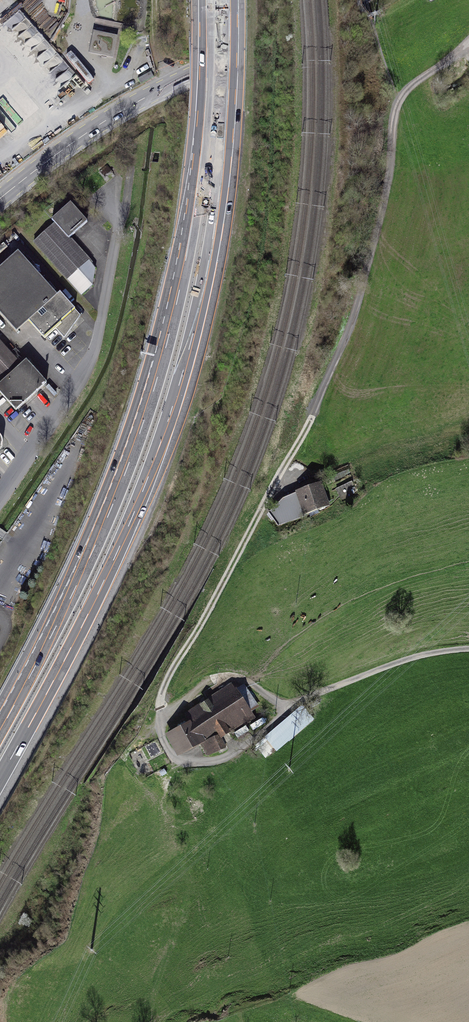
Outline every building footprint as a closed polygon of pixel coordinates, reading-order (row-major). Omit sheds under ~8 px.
[(93,29),(89,48),(112,54),(117,35),(93,29)] [(87,222),(70,204),(52,221),(69,239),(87,222)] [(53,225),(33,244),(83,297),(95,286),(96,271),(53,225)] [(0,272),(0,311),(18,332),(30,321),(45,339),(56,329),(64,337),(80,316),(60,295),(57,297),(19,255),(0,272)] [(4,381),(0,385),(0,392),(17,411),(47,384),(27,361),(19,368),(0,345),(0,376),(4,381)] [(283,500),(270,513),(278,524),(327,507),(320,486),(283,500)] [(187,719),(163,735),(174,752),(199,736),(206,748),(251,719),(229,686),(185,715),(187,719)] [(276,749),(309,721),(298,708),(265,736),(276,749)]
